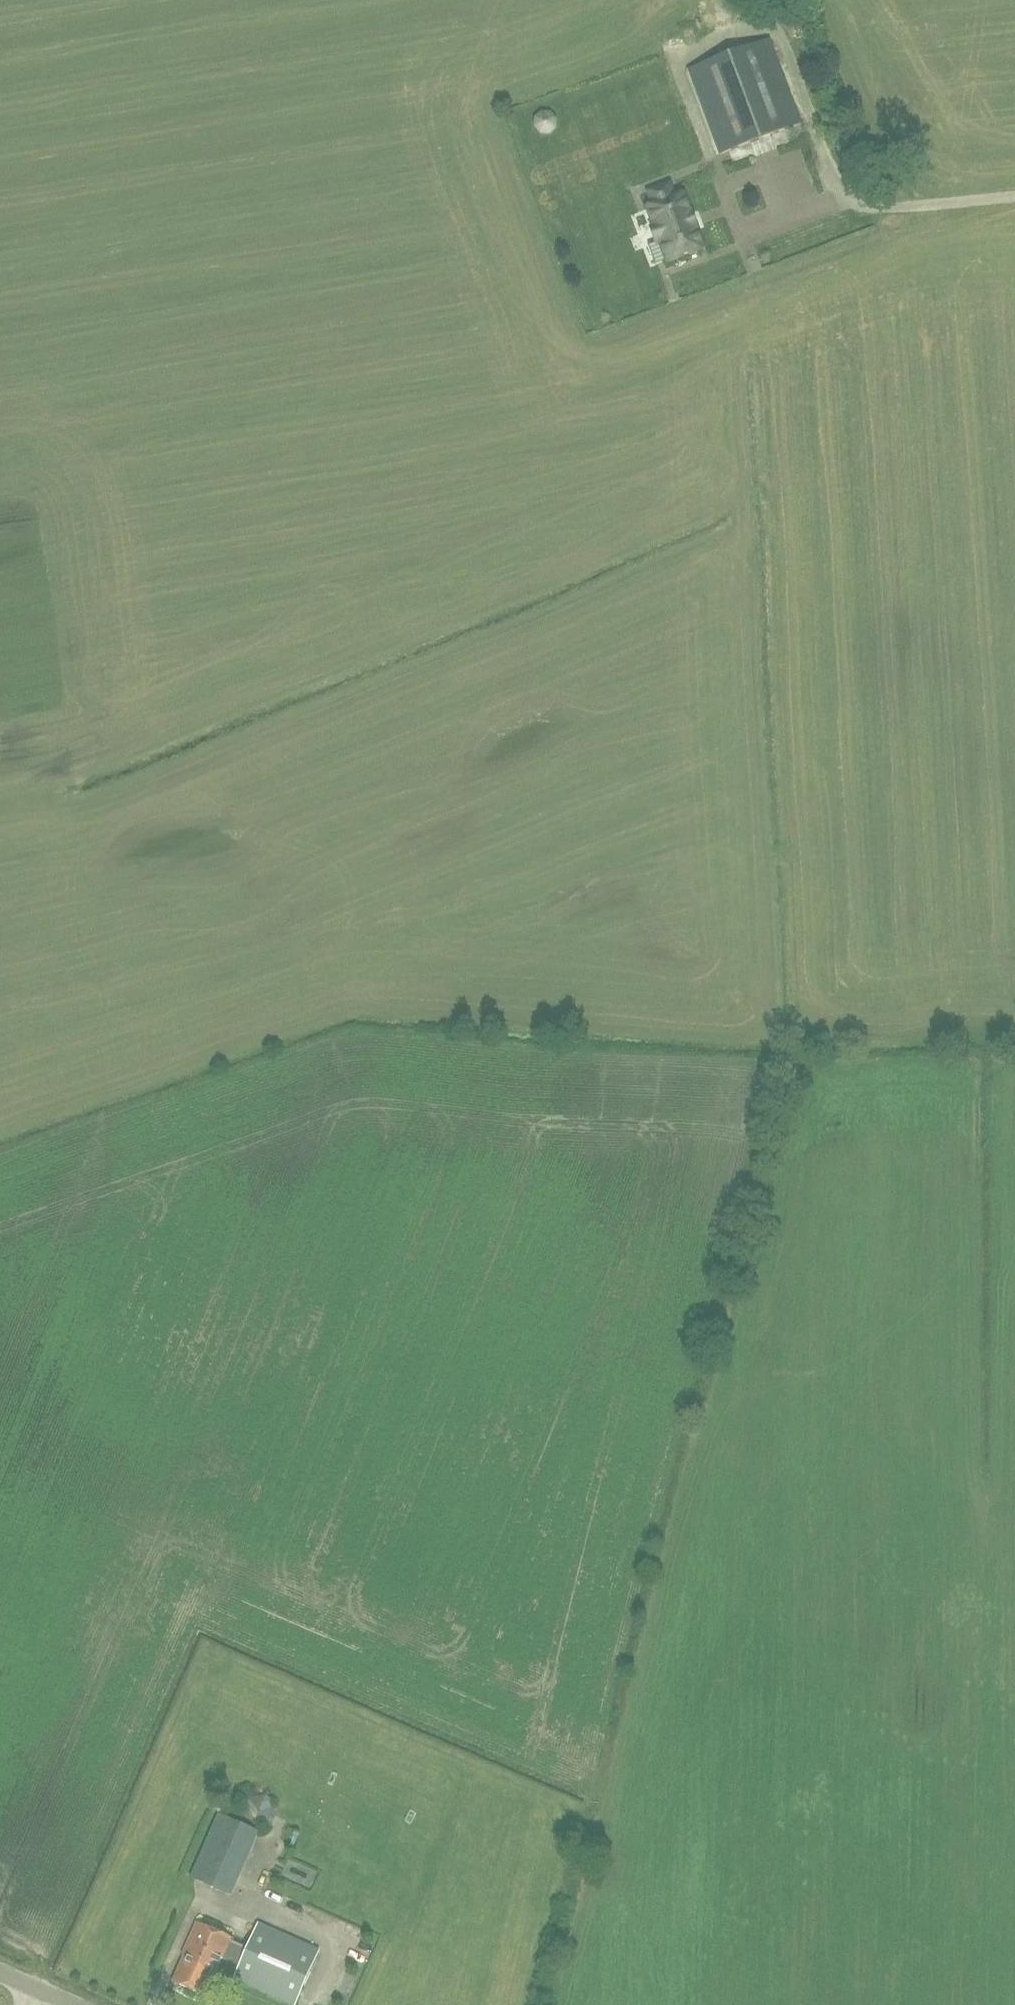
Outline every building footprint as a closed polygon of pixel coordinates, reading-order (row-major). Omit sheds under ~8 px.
[(801,127),(769,43),(689,73),(720,157),(801,127)] [(663,245),(670,264),(702,252),(695,232),(696,232),(691,218),(690,219),(683,199),(675,202),(670,188),(649,195),(655,209),(650,211),(657,231),(652,233),(658,247),(663,245)] [(191,1879),(228,1895),(255,1832),(218,1816),(191,1879)] [(258,1923),(247,1948),(232,1942),(233,1940),(196,1924),(186,1948),(188,1949),(173,1982),(205,1996),(216,1971),(218,1972),(221,1966),(236,1972),(233,1979),(292,2004),(295,2004),(319,1950),(258,1923)]
